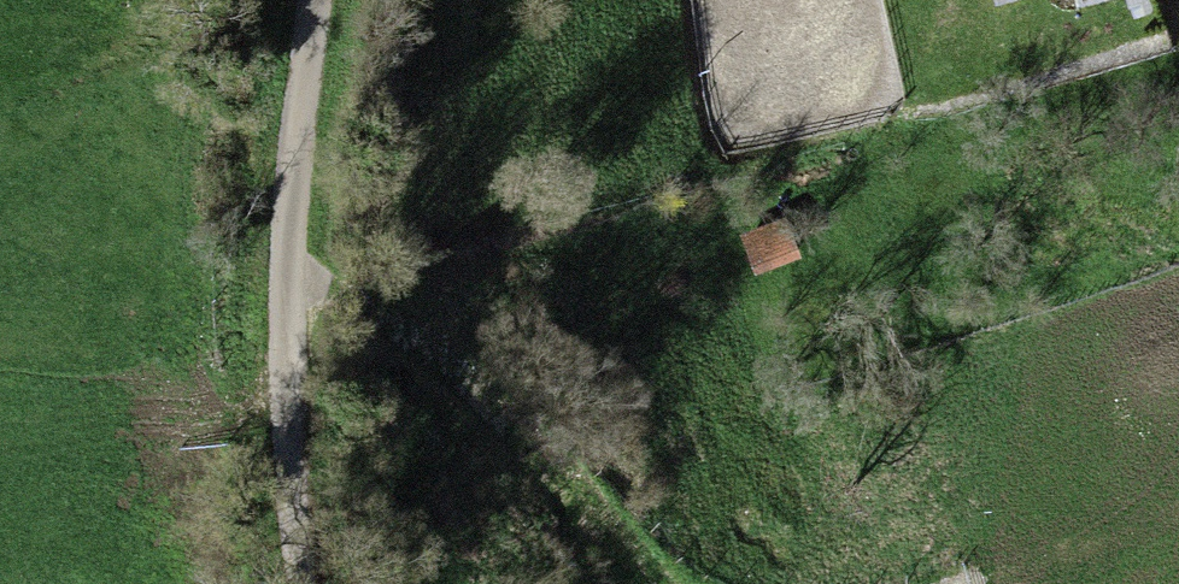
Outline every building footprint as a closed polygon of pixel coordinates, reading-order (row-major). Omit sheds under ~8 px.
[(1046,17),(1119,0),(1042,0),(1046,17)] [(790,236),(749,250),(762,290),(803,277),(790,236)]
